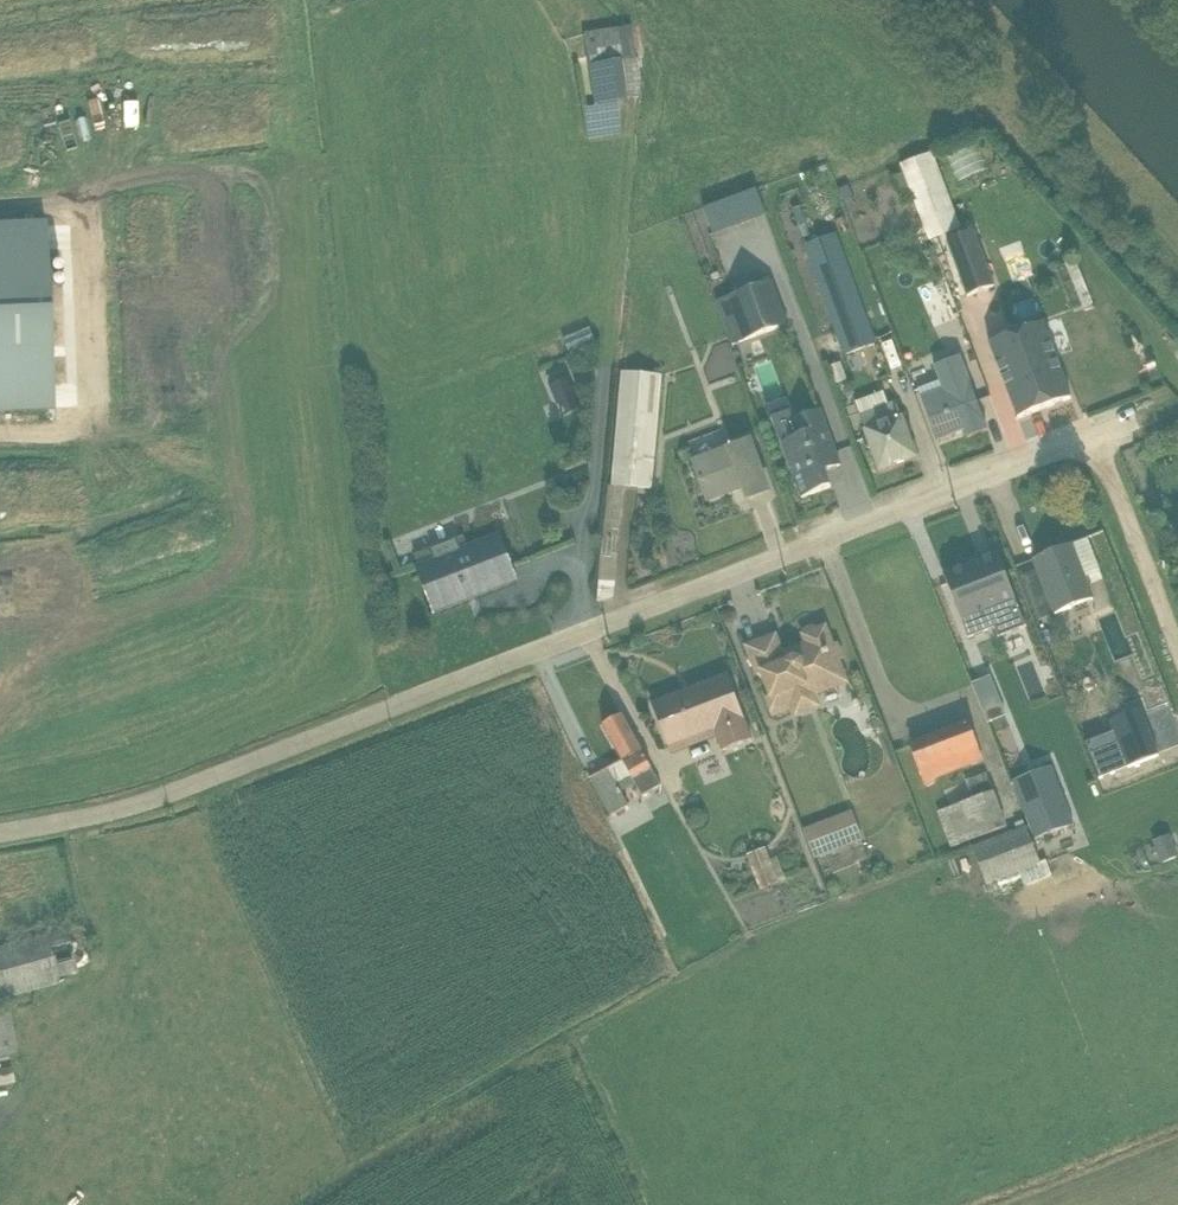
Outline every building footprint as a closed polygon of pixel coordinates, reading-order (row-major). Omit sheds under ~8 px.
[(583,34),(594,106),(642,99),(630,26),(583,34)] [(946,155),(958,180),(989,166),(977,141),(946,155)] [(900,165),(959,317),(990,305),(932,153),(900,165)] [(832,361),(876,345),(809,163),(777,174),(834,332),(822,337),(832,361)] [(711,236),(766,216),(757,191),(702,210),(711,236)] [(1013,206),(1009,196),(962,213),(963,217),(958,218),(961,226),(987,217),(987,216),(1007,209),(1026,262),(1036,258),(1021,215),(1015,217),(1011,207),(1013,206)] [(983,249),(1013,238),(1005,214),(975,225),(983,249)] [(46,227),(0,228),(0,414),(52,412),(46,227)] [(1074,311),(1093,304),(1075,261),(1057,268),(1074,311)] [(883,286),(903,279),(899,265),(878,273),(883,286)] [(732,346),(787,326),(771,283),(717,303),(732,346)] [(955,345),(965,341),(956,318),(946,323),(955,345)] [(1017,420),(1065,402),(1046,348),(1025,355),(1025,357),(999,366),(1002,377),(1017,420)] [(715,371),(732,365),(728,353),(710,359),(715,371)] [(967,439),(987,431),(960,357),(933,367),(938,382),(917,390),(937,441),(964,431),(967,439)] [(637,491),(653,492),(653,489),(652,489),(654,470),(657,470),(661,427),(657,427),(662,375),(622,372),(612,487),(610,487),(597,602),(614,595),(625,488),(637,489),(637,491)] [(562,418),(581,410),(568,379),(549,387),(556,404),(561,403),(565,414),(561,416),(562,418)] [(879,471),(915,458),(908,439),(912,432),(908,422),(905,421),(903,416),(901,417),(895,402),(887,405),(883,393),(856,403),(860,415),(859,415),(865,430),(863,431),(865,437),(862,438),(865,449),(870,447),(879,471)] [(781,444),(802,500),(831,489),(825,473),(840,467),(819,411),(792,421),(789,413),(772,419),(782,444),(781,444)] [(746,500),(767,493),(748,441),(726,449),(720,431),(687,443),(694,461),(693,461),(707,501),(742,488),(746,500)] [(436,615),(518,584),(499,535),(458,551),(455,541),(430,550),(434,560),(417,567),(436,615)] [(1055,615),(1092,601),(1071,545),(1033,560),(1055,615)] [(997,638),(1025,627),(997,556),(944,576),(968,638),(993,628),(997,638)] [(816,697),(849,684),(841,661),(842,661),(837,646),(833,648),(825,628),(816,631),(814,630),(811,630),(808,630),(806,631),(804,633),(803,636),(806,645),(795,649),(796,651),(782,656),(774,637),(746,648),(758,676),(760,676),(768,698),(764,699),(771,719),(792,712),(794,718),(821,707),(816,697)] [(751,741),(726,676),(651,704),(670,755),(716,738),(722,752),(751,741)] [(987,725),(1005,718),(989,678),(971,684),(987,725)] [(642,796),(660,787),(622,717),(602,727),(621,762),(590,779),(610,816),(628,807),(621,792),(635,785),(642,796)] [(1124,720),(1082,735),(1106,793),(1147,778),(1124,720)] [(934,781),(984,763),(968,722),(909,744),(925,787),(935,784),(934,781)] [(1011,783),(1033,841),(1074,825),(1052,768),(1011,783)] [(950,849),(1007,828),(994,792),(993,793),(986,775),(966,782),(971,800),(937,813),(950,849)] [(850,847),(863,842),(851,811),(803,830),(814,861),(838,852),(842,861),(853,856),(850,847)] [(1039,864),(1026,828),(972,848),(986,886),(1019,873),(1024,887),(1052,876),(1046,861),(1039,864)] [(775,875),(782,872),(775,852),(768,855),(765,849),(747,856),(760,891),(779,884),(775,875)] [(82,926),(0,947),(0,1000),(59,985),(58,979),(78,974),(78,973),(94,969),(82,926)] [(19,1057),(9,1011),(0,1012),(0,1061),(19,1057)] [(13,1083),(10,1068),(0,1070),(0,1085),(13,1083)]
